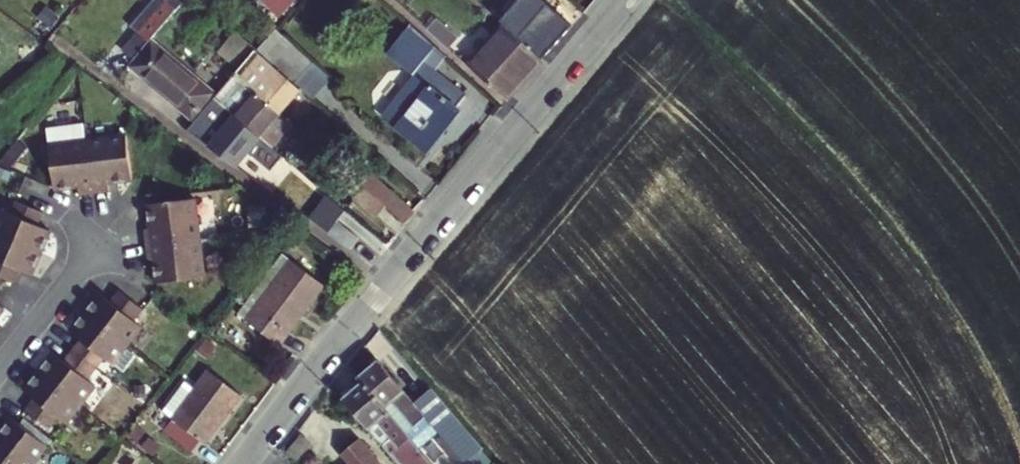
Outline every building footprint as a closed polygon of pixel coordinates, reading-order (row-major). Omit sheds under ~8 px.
[(127,34),(146,51),(179,13),(164,0),(157,0),(127,34)] [(263,3),(282,20),(299,2),(297,0),(266,0),(263,3)] [(582,26),(552,0),(529,0),(547,15),(520,45),(544,67),(582,26)] [(451,46),(460,36),(439,16),(429,26),(451,46)] [(237,30),(223,48),(242,62),(256,44),(237,30)] [(414,84),(379,123),(420,160),(454,122),(450,117),(462,104),(433,78),(447,63),(412,30),(386,58),(414,84)] [(506,109),(544,67),(520,45),(515,40),(507,33),(469,73),(506,109)] [(294,52),(277,71),(298,90),(316,71),(294,52)] [(152,53),(132,76),(190,127),(212,103),(152,53)] [(301,98),(278,77),(261,62),(256,57),(237,79),(259,99),(257,101),(280,122),(301,98)] [(316,71),(298,90),(314,106),(332,86),(316,71)] [(280,122),(257,101),(243,88),(223,110),(259,145),(260,146),(272,156),(292,133),(280,122)] [(216,103),(184,140),(235,172),(248,159),(269,179),(283,165),(272,156),(260,146),(259,145),(223,110),(216,103)] [(126,138),(48,148),(53,193),(77,190),(78,199),(108,195),(108,186),(131,183),(126,138)] [(357,191),(365,198),(376,186),(368,179),(357,191)] [(365,198),(386,217),(406,235),(416,223),(376,186),(365,198)] [(377,226),(386,217),(365,198),(356,208),(377,226)] [(194,202),(145,208),(148,233),(143,233),(146,264),(152,263),(155,288),(203,282),(194,202)] [(14,204),(0,236),(0,281),(12,286),(17,272),(30,278),(49,234),(36,228),(42,216),(14,204)] [(361,237),(338,219),(328,232),(351,250),(361,237)] [(296,318),(299,321),(322,291),(280,260),(235,320),(276,351),(286,339),(283,336),(296,318)] [(141,313),(117,294),(108,305),(98,297),(68,335),(78,343),(62,364),(51,356),(22,394),(32,402),(23,413),(47,432),(55,421),(66,429),(96,391),(85,383),(102,362),(112,371),(142,333),(132,324),(141,313)] [(359,388),(362,392),(369,400),(385,419),(405,444),(425,427),(439,443),(456,429),(427,395),(411,409),(380,372),(359,388)] [(207,379),(195,395),(185,388),(162,418),(172,425),(162,439),(188,459),(198,447),(200,449),(214,431),(216,433),(239,403),(207,379)] [(342,409),(368,440),(376,433),(402,463),(422,463),(419,460),(405,444),(385,419),(369,400),(362,392),(358,395),(355,391),(343,402),(346,406),(342,409)] [(10,421),(0,433),(0,463),(33,463),(45,449),(10,421)] [(456,429),(439,443),(444,449),(440,453),(449,463),(478,463),(482,460),(456,429)] [(356,451),(341,463),(367,463),(356,451)]
